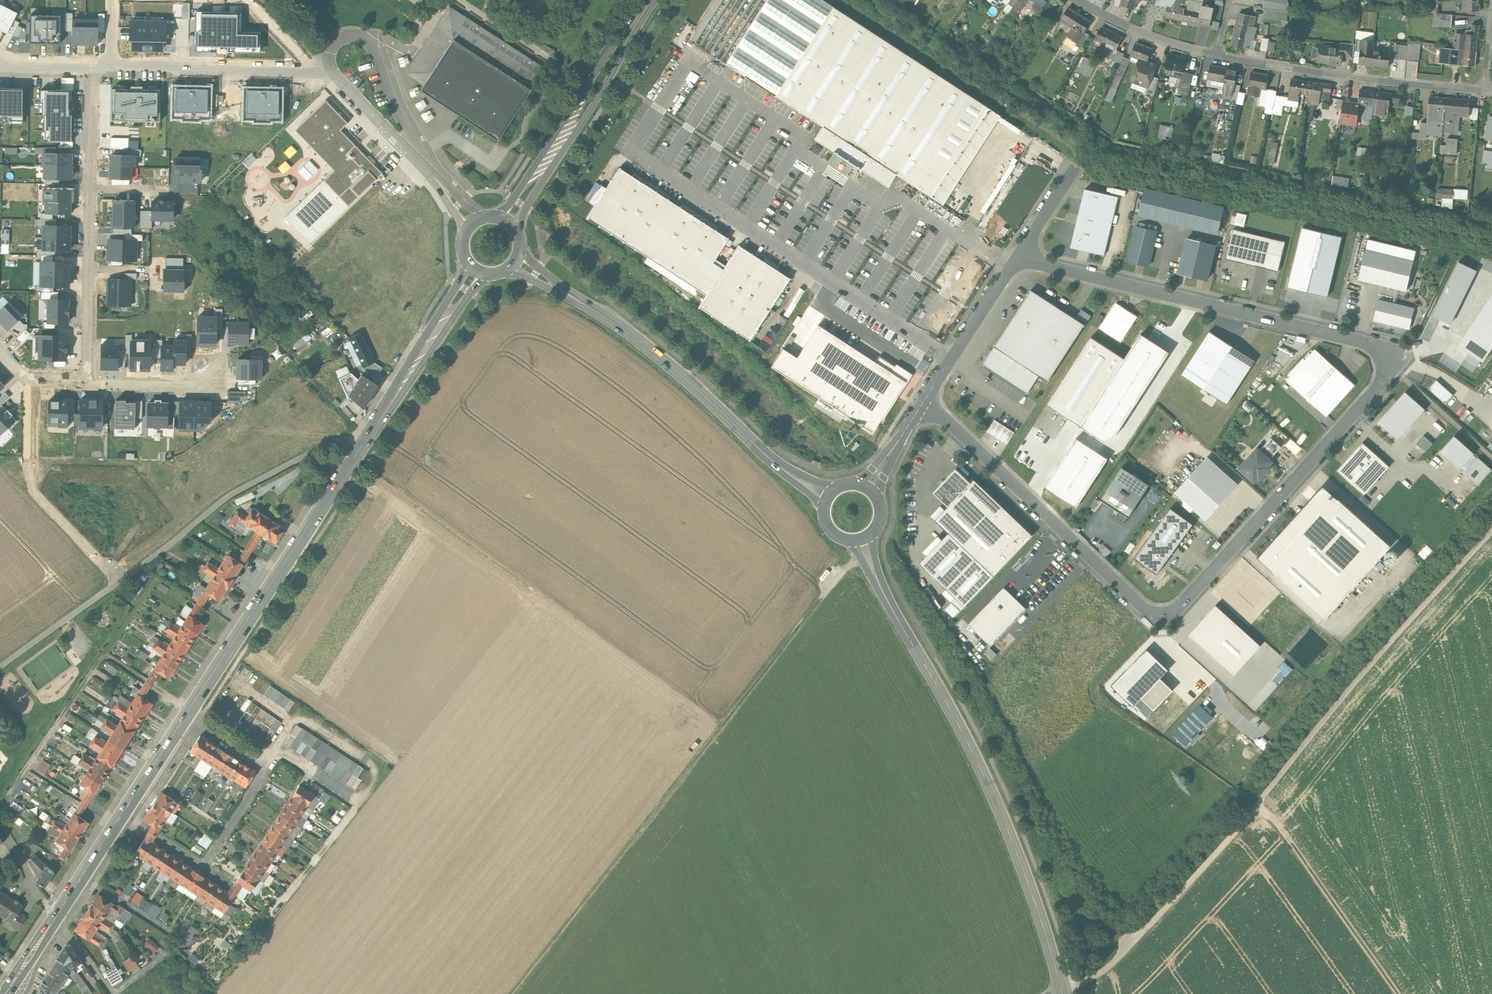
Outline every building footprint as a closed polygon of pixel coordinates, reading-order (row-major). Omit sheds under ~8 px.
[(831,6),(822,0),(713,0),(687,40),(773,96),(831,6)] [(1114,6),(1120,8),(1120,6),(1122,0),(1116,0),(1114,6)] [(1120,6),(1134,10),(1136,2),(1139,3),(1140,0),(1122,0),(1120,6)] [(1165,4),(1168,5),(1166,17),(1183,21),(1187,0),(1165,0),(1165,4)] [(1191,0),(1187,0),(1183,21),(1182,25),(1187,26),(1188,22),(1200,24),(1200,23),(1211,25),(1214,9),(1203,6),(1204,3),(1191,0)] [(1425,12),(1434,13),(1437,13),(1438,0),(1426,0),(1425,12)] [(1462,9),(1480,10),(1480,0),(1462,0),(1462,9)] [(544,68),(449,6),(424,45),(426,47),(410,72),(425,82),(420,90),(498,140),(544,68)] [(831,6),(773,96),(822,127),(814,139),(838,155),(856,166),(887,187),(895,174),(930,197),(988,108),(831,6)] [(1092,21),(1069,7),(1061,20),(1074,28),(1068,37),(1077,43),(1078,43),(1085,32),(1092,21)] [(7,8),(0,21),(0,30),(7,33),(12,23),(17,13),(7,8)] [(241,12),(195,12),(195,51),(260,53),(260,32),(241,32),(241,12)] [(1256,16),(1239,12),(1235,28),(1255,33),(1257,27),(1253,26),(1256,16)] [(1437,13),(1434,13),(1433,26),(1451,27),(1452,14),(1437,13)] [(29,43),(47,43),(47,15),(30,15),(29,22),(26,22),(26,28),(26,34),(29,34),(29,43)] [(61,16),(47,15),(47,43),(60,44),(61,16)] [(1236,17),(1229,16),(1228,25),(1236,25),(1236,17)] [(85,20),(72,20),(72,44),(85,44),(85,20)] [(85,20),(85,44),(98,44),(98,20),(85,20)] [(1060,23),(1055,20),(1047,32),(1053,35),(1060,23)] [(165,21),(131,21),(130,40),(133,40),(132,49),(140,49),(140,50),(154,50),(154,49),(162,49),(162,41),(165,41),(165,21)] [(18,25),(12,23),(7,33),(12,36),(18,25)] [(1265,23),(1262,32),(1268,34),(1271,24),(1265,23)] [(1471,34),(1466,34),(1464,50),(1476,51),(1478,36),(1479,25),(1472,24),(1471,34)] [(26,43),(26,34),(26,28),(23,28),(18,25),(12,36),(18,39),(18,43),(26,43)] [(1117,34),(1102,27),(1095,39),(1111,47),(1117,34)] [(1255,33),(1235,28),(1232,44),(1249,48),(1251,39),(1254,40),(1255,33)] [(1375,32),(1361,30),(1361,32),(1360,38),(1363,39),(1361,51),(1360,63),(1371,64),(1372,50),(1373,50),(1375,32)] [(1085,32),(1078,43),(1077,43),(1075,45),(1081,49),(1090,35),(1085,32)] [(1152,48),(1136,42),(1131,56),(1142,60),(1147,62),(1152,48)] [(1355,43),(1342,42),(1342,48),(1341,56),(1353,57),(1355,43)] [(1423,43),(1398,42),(1397,58),(1423,59),(1423,43)] [(555,52),(545,45),(542,50),(552,57),(555,52)] [(1342,48),(1320,46),(1319,60),(1328,61),(1328,62),(1340,64),(1341,56),(1342,48)] [(1464,50),(1442,48),(1442,55),(1440,55),(1440,63),(1475,67),(1477,51),(1476,51),(1464,50)] [(1373,50),(1372,50),(1371,64),(1389,66),(1390,52),(1373,50)] [(1169,54),(1166,69),(1173,71),(1172,76),(1181,78),(1182,79),(1183,72),(1187,59),(1169,54)] [(1124,56),(1116,74),(1122,77),(1130,59),(1124,56)] [(1147,62),(1142,60),(1139,66),(1138,65),(1135,69),(1134,74),(1136,75),(1133,81),(1136,83),(1139,83),(1140,83),(1147,86),(1148,86),(1152,76),(1151,75),(1151,74),(1153,72),(1153,69),(1155,64),(1153,63),(1151,63),(1147,62)] [(1227,68),(1210,65),(1208,79),(1224,81),(1225,81),(1227,68)] [(1237,69),(1228,67),(1227,68),(1225,81),(1224,81),(1222,97),(1231,98),(1234,85),(1234,84),(1235,78),(1236,78),(1237,69)] [(1258,73),(1251,71),(1246,93),(1258,95),(1260,87),(1264,88),(1267,75),(1258,73)] [(1193,75),(1183,72),(1182,79),(1181,78),(1179,88),(1189,90),(1193,75)] [(1152,76),(1148,86),(1147,86),(1145,92),(1154,95),(1159,78),(1152,76)] [(1307,81),(1291,78),(1288,98),(1298,100),(1299,92),(1305,93),(1307,81)] [(1321,83),(1307,81),(1305,93),(1320,95),(1320,89),(1331,91),(1332,84),(1321,82),(1321,83)] [(1240,85),(1234,84),(1234,85),(1231,98),(1237,99),(1239,91),(1240,85)] [(131,89),(111,89),(111,121),(160,122),(160,90),(143,90),(143,87),(131,86),(131,89)] [(210,87),(173,86),(172,118),(183,118),(182,120),(199,121),(199,119),(210,119),(210,87)] [(0,88),(0,118),(10,118),(10,121),(22,121),(23,89),(9,89),(9,88),(0,88)] [(281,88),(244,88),(243,120),(253,120),(253,122),(270,122),(270,120),(281,120),(281,88)] [(1277,90),(1269,88),(1265,106),(1273,108),(1277,90)] [(56,91),(40,90),(40,103),(42,103),(42,115),(44,115),(44,132),(45,132),(45,141),(72,142),(72,109),(69,109),(69,101),(71,101),(71,90),(56,90),(56,91)] [(1376,92),(1360,90),(1358,107),(1373,109),(1374,104),(1376,92)] [(1245,92),(1239,91),(1237,99),(1237,102),(1242,104),(1245,92)] [(1390,94),(1376,92),(1374,104),(1373,109),(1373,114),(1388,116),(1390,101),(1400,102),(1401,94),(1390,93),(1390,94)] [(1284,96),(1276,95),(1273,108),(1282,109),(1284,96)] [(1445,98),(1429,97),(1426,122),(1425,133),(1442,134),(1444,110),(1445,98)] [(1459,100),(1445,98),(1444,110),(1458,112),(1459,106),(1469,107),(1469,100),(1459,99),(1459,100)] [(348,123),(326,100),(294,130),(336,174),(333,177),(330,174),(285,218),(309,244),(382,174),(340,130),(348,123)] [(1354,104),(1343,102),(1340,123),(1356,125),(1358,110),(1353,109),(1354,104)] [(1414,106),(1407,105),(1405,119),(1412,120),(1414,106)] [(988,108),(930,197),(941,204),(999,115),(988,108)] [(1426,122),(1419,121),(1418,137),(1425,137),(1425,133),(1426,122)] [(123,149),(128,149),(128,138),(111,138),(110,149),(123,149)] [(1458,139),(1447,138),(1445,155),(1457,155),(1458,139)] [(1484,150),(1482,162),(1491,163),(1491,151),(1484,150)] [(43,166),(45,166),(71,166),(71,154),(43,154),(43,166)] [(111,155),(110,167),(131,167),(135,167),(135,156),(135,155),(123,155),(111,155)] [(199,159),(175,158),(175,170),(180,170),(180,181),(198,182),(201,182),(201,170),(199,170),(199,159)] [(71,178),(71,166),(45,166),(44,178),(71,178)] [(131,167),(110,167),(110,179),(131,179),(131,167)] [(728,239),(619,168),(610,181),(611,181),(587,218),(706,295),(698,307),(749,340),(782,290),(790,279),(738,245),(723,269),(713,263),(728,239)] [(198,182),(180,181),(179,195),(197,196),(198,182)] [(1454,189),(1436,188),(1436,199),(1453,200),(1454,189)] [(1104,194),(1085,189),(1071,247),(1090,252),(1095,235),(1108,238),(1114,214),(1100,211),(1104,194)] [(1145,189),(1139,214),(1218,234),(1224,208),(1145,189)] [(47,202),(70,202),(70,190),(54,190),(45,190),(44,202),(47,202)] [(134,200),(114,200),(113,228),(134,228),(134,200)] [(160,201),(152,201),(152,211),(152,219),(172,220),(173,202),(166,202),(166,201),(160,201)] [(70,202),(47,202),(46,214),(70,214),(70,202)] [(152,219),(152,211),(140,210),(140,228),(152,229),(152,219)] [(1247,215),(1237,213),(1237,216),(1235,225),(1244,227),(1247,215)] [(43,238),(69,238),(70,226),(44,226),(43,238)] [(1157,231),(1136,226),(1127,261),(1148,266),(1157,231)] [(1342,237),(1303,228),(1289,287),(1328,297),(1342,237)] [(1285,242),(1233,230),(1226,259),(1278,272),(1285,242)] [(69,250),(69,238),(43,238),(43,250),(69,250)] [(1215,245),(1187,239),(1179,273),(1207,280),(1215,245)] [(124,240),(108,240),(108,260),(110,260),(122,260),(136,260),(136,241),(124,240)] [(1366,249),(1358,280),(1406,291),(1414,261),(1366,249)] [(165,258),(165,270),(183,271),(183,258),(165,258)] [(69,262),(41,262),(40,286),(69,286),(69,262)] [(1476,271),(1458,262),(1432,315),(1449,324),(1476,271)] [(165,270),(163,270),(163,278),(164,278),(164,283),(163,283),(163,291),(184,292),(184,271),(183,271),(165,270)] [(131,279),(108,279),(107,306),(130,307),(131,279)] [(1031,290),(994,346),(1039,376),(1048,381),(1085,325),(1031,290)] [(1458,345),(1469,353),(1465,359),(1477,366),(1480,361),(1482,362),(1491,348),(1491,295),(1458,345)] [(48,300),(48,322),(68,323),(68,300),(48,300)] [(1415,309),(1379,300),(1374,320),(1409,329),(1415,309)] [(8,330),(9,329),(19,320),(22,317),(8,302),(0,310),(0,322),(8,330)] [(1138,317),(1116,303),(1099,328),(1121,342),(1138,317)] [(216,317),(198,317),(197,345),(215,345),(216,328),(216,317)] [(19,320),(9,329),(17,338),(27,328),(27,325),(23,324),(19,320)] [(228,323),(228,343),(248,344),(249,323),(228,323)] [(771,367),(871,432),(880,420),(882,421),(912,375),(896,364),(895,366),(879,356),(874,362),(818,325),(796,358),(783,349),(771,367)] [(1255,360),(1210,332),(1182,376),(1227,405),(1255,360)] [(359,334),(350,338),(363,367),(373,362),(359,334)] [(1124,359),(1081,426),(1105,441),(1115,436),(1169,352),(1141,334),(1124,359)] [(39,352),(39,360),(65,360),(65,353),(67,353),(67,343),(66,343),(66,336),(35,335),(35,352),(39,352)] [(1091,337),(1047,404),(1081,426),(1124,359),(1091,337)] [(173,344),(173,364),(185,364),(185,352),(185,341),(174,340),(173,344)] [(149,342),(131,341),(131,369),(149,370),(149,342)] [(173,344),(162,344),(161,358),(161,368),(173,369),(173,364),(173,344)] [(118,345),(101,345),(101,369),(118,369),(118,345)] [(1039,376),(994,346),(983,365),(1028,394),(1039,376)] [(1353,386),(1314,351),(1288,380),(1327,415),(1353,386)] [(252,360),(237,359),(237,378),(261,379),(261,357),(252,356),(252,360)] [(363,367),(365,370),(376,377),(382,368),(373,362),(363,367)] [(358,380),(351,373),(339,378),(347,397),(349,395),(358,380)] [(361,375),(358,380),(349,395),(363,408),(377,386),(361,375)] [(1453,395),(1436,380),(1428,389),(1445,404),(1453,395)] [(245,392),(227,391),(227,403),(238,403),(245,397),(245,392)] [(2,405),(10,397),(5,392),(0,397),(0,407),(2,405)] [(1405,392),(1379,422),(1398,439),(1425,410),(1405,392)] [(51,401),(48,401),(48,425),(59,426),(59,427),(68,427),(68,416),(68,399),(55,399),(55,401),(51,400),(51,401)] [(102,400),(80,399),(80,427),(102,428),(102,400)] [(135,418),(135,402),(126,402),(126,400),(115,400),(115,428),(135,428),(135,418)] [(142,400),(126,400),(126,402),(135,402),(135,418),(142,418),(142,400)] [(167,411),(167,403),(161,403),(161,401),(155,401),(155,403),(148,403),(148,427),(154,427),(154,429),(161,429),(161,427),(166,427),(167,427),(167,411)] [(194,402),(180,401),(180,429),(194,430),(194,402)] [(210,402),(194,402),(194,430),(201,430),(212,420),(212,410),(210,410),(210,402)] [(2,405),(0,407),(0,435),(0,436),(1,436),(17,421),(16,420),(11,416),(12,415),(8,410),(7,411),(2,406),(2,405)] [(989,430),(1010,443),(1018,431),(997,418),(989,430)] [(1421,432),(1415,443),(1430,451),(1436,441),(1421,432)] [(1474,454),(1454,436),(1441,451),(1460,469),(1474,454)] [(1108,459),(1076,438),(1044,487),(1076,507),(1108,459)] [(1257,448),(1239,468),(1254,482),(1258,477),(1260,479),(1269,468),(1268,466),(1272,462),(1270,460),(1281,447),(1271,438),(1260,450),(1257,448)] [(856,442),(850,448),(853,451),(859,445),(856,442)] [(1363,443),(1337,471),(1364,495),(1389,467),(1363,443)] [(1238,484),(1208,456),(1175,492),(1206,520),(1238,484)] [(1491,470),(1478,458),(1465,473),(1478,485),(1491,470)] [(323,465),(319,461),(315,465),(319,469),(323,465)] [(1150,485),(1122,467),(1101,500),(1128,518),(1150,485)] [(956,469),(933,492),(948,507),(971,483),(956,469)] [(1033,535),(974,479),(971,483),(948,507),(935,520),(949,533),(994,576),(1033,535)] [(1257,557),(1325,618),(1390,547),(1322,485),(1297,514),(1278,536),(1277,535),(1278,535),(1277,535),(1270,543),(1271,543),(1259,557),(1257,557)] [(269,518),(253,508),(247,518),(243,523),(257,532),(259,533),(269,518)] [(1171,508),(1147,541),(1169,557),(1193,525),(1171,508)] [(247,518),(237,512),(229,524),(234,527),(239,520),(243,523),(247,518)] [(257,532),(246,548),(251,551),(262,535),(275,543),(285,528),(269,518),(259,533),(257,532)] [(994,576),(949,533),(920,563),(947,589),(942,593),(951,602),(944,610),(953,618),(994,576)] [(1147,541),(1135,558),(1157,574),(1169,557),(1147,541)] [(237,561),(228,555),(222,564),(236,574),(249,555),(244,551),(237,561)] [(236,574),(222,564),(219,569),(208,562),(205,566),(231,583),(236,574)] [(231,583),(205,566),(203,570),(214,577),(211,582),(225,591),(231,583)] [(1266,592),(1252,579),(1240,592),(1254,605),(1266,592)] [(225,591),(211,582),(198,601),(203,605),(210,595),(219,601),(225,591)] [(170,589),(161,583),(157,588),(166,594),(170,589)] [(1004,587),(968,625),(991,646),(1026,609),(1004,587)] [(196,605),(183,624),(198,634),(204,625),(194,619),(201,608),(196,605)] [(1234,676),(1261,646),(1216,605),(1189,635),(1234,676)] [(198,634),(183,624),(180,629),(169,622),(167,626),(192,643),(198,634)] [(192,643),(167,626),(164,630),(175,637),(172,642),(186,651),(192,643)] [(172,642),(169,646),(158,639),(158,640),(155,644),(181,660),(186,651),(172,642)] [(181,660),(155,644),(153,648),(163,655),(160,659),(175,669),(181,660)] [(997,654),(989,647),(985,652),(992,659),(997,654)] [(1169,670),(1147,649),(1111,686),(1133,707),(1134,706),(1160,678),(1169,670)] [(175,669),(160,659),(147,679),(153,682),(159,672),(169,678),(175,669)] [(1173,690),(1160,678),(1134,706),(1147,718),(1173,690)] [(153,682),(147,679),(144,684),(149,688),(153,682)] [(144,684),(132,704),(146,713),(152,704),(143,698),(149,688),(144,684)] [(275,689),(269,698),(274,701),(280,692),(275,689)] [(280,692),(274,701),(279,705),(285,695),(280,692)] [(285,696),(279,705),(284,708),(290,699),(285,696)] [(290,699),(284,708),(289,711),(295,702),(290,699)] [(146,713),(132,704),(129,708),(118,701),(115,705),(141,722),(146,713)] [(252,702),(246,711),(250,715),(257,706),(252,702)] [(141,722),(115,705),(113,710),(123,717),(120,721),(135,731),(141,722)] [(1213,717),(1200,705),(1172,734),(1186,746),(1213,717)] [(257,706),(251,715),(255,718),(262,709),(257,706)] [(262,709),(255,718),(260,721),(266,712),(262,709)] [(250,715),(246,711),(239,721),(244,724),(250,715)] [(267,713),(260,722),(265,725),(271,716),(267,713)] [(251,715),(244,724),(249,727),(255,718),(251,715)] [(272,716),(265,725),(270,728),(276,719),(272,716)] [(255,718),(249,727),(254,731),(260,721),(255,718)] [(135,731),(120,721),(117,726),(106,719),(104,723),(115,730),(129,739),(135,731)] [(276,719),(270,728),(275,732),(281,723),(276,719)] [(265,725),(260,722),(254,731),(259,734),(265,725)] [(129,739),(115,730),(104,723),(101,727),(112,734),(109,739),(124,748),(129,739)] [(265,725),(259,734),(264,737),(270,728),(265,725)] [(297,725),(291,734),(296,738),(302,728),(297,725)] [(275,732),(270,728),(264,738),(268,741),(275,732)] [(302,729),(296,738),(301,741),(307,732),(302,729)] [(307,732),(301,741),(306,744),(312,735),(307,732)] [(291,734),(285,744),(290,747),(296,738),(291,734)] [(312,735),(306,744),(311,748),(317,738),(312,735)] [(124,748),(109,739),(106,743),(95,736),(92,741),(103,747),(118,757),(124,748)] [(200,736),(190,751),(202,758),(211,743),(200,736)] [(301,741),(296,738),(290,747),(295,750),(301,741)] [(317,738),(311,748),(316,751),(322,742),(317,738)] [(118,757),(103,747),(92,741),(90,745),(101,752),(97,756),(112,766),(118,757)] [(301,741),(295,750),(300,754),(306,744),(301,741)] [(322,742),(316,751),(321,754),(327,745),(322,742)] [(222,750),(211,743),(202,758),(213,765),(222,750)] [(306,744),(300,754),(305,757),(311,748),(306,744)] [(327,745),(321,754),(326,758),(332,748),(327,745)] [(311,748),(305,757),(310,760),(316,751),(311,748)] [(332,748),(326,758),(331,761),(337,752),(332,748)] [(233,757),(222,750),(213,765),(224,772),(233,757)] [(316,751),(310,760),(315,763),(321,754),(316,751)] [(337,752),(331,761),(336,764),(342,755),(337,752)] [(112,766),(97,756),(94,761),(84,754),(81,758),(106,775),(112,766)] [(321,754),(315,763),(320,767),(326,758),(321,754)] [(342,755),(336,764),(341,768),(347,758),(342,755)] [(244,764),(233,757),(224,772),(234,779),(244,764)] [(44,758),(38,768),(47,773),(53,762),(44,758)] [(106,775),(81,758),(78,762),(89,769),(86,774),(101,783),(106,775)] [(326,758),(320,767),(325,770),(331,761),(326,758)] [(347,758),(341,768),(346,771),(352,762),(347,758)] [(331,761),(325,770),(330,773),(336,764),(331,761)] [(352,762),(346,771),(352,774),(357,765),(358,765),(352,762)] [(256,772),(244,764),(234,779),(246,787),(256,772)] [(341,768),(336,764),(330,773),(335,777),(341,768)] [(358,765),(352,774),(357,778),(363,768),(358,765)] [(341,768),(335,777),(340,780),(346,771),(341,768)] [(363,768),(357,778),(361,781),(368,772),(363,768)] [(346,771),(340,780),(346,784),(346,783),(352,774),(346,771)] [(101,783),(86,774),(80,783),(89,789),(83,800),(88,803),(101,783)] [(352,774),(346,784),(351,787),(357,778),(352,774)] [(357,778),(351,787),(355,790),(361,781),(357,778)] [(314,795),(299,785),(292,797),(307,807),(312,810),(316,805),(310,801),(314,795)] [(198,791),(190,803),(196,806),(204,794),(198,791)] [(177,802),(162,792),(156,802),(171,811),(177,802)] [(307,807),(292,797),(286,806),(301,816),(301,815),(306,819),(312,810),(307,807)] [(208,798),(201,810),(206,813),(214,802),(208,798)] [(81,803),(76,800),(72,806),(71,808),(72,810),(71,813),(73,814),(70,819),(68,822),(83,832),(89,823),(79,816),(86,806),(81,803)] [(171,811),(156,802),(150,810),(165,820),(171,811)] [(229,802),(218,819),(223,822),(229,813),(230,813),(235,806),(229,802)] [(301,816),(286,806),(280,815),(295,824),(295,825),(300,828),(306,819),(301,815),(301,816)] [(165,820),(150,810),(144,820),(153,826),(151,828),(157,832),(165,820)] [(70,819),(62,814),(60,818),(67,823),(68,822),(70,819)] [(295,824),(280,815),(273,825),(288,835),(288,836),(293,839),(296,833),(292,830),(295,825),(295,824)] [(83,832),(68,822),(67,823),(65,827),(54,820),(51,825),(62,832),(62,831),(77,841),(83,832)] [(77,841),(62,831),(62,832),(51,825),(47,830),(56,836),(57,836),(59,837),(56,840),(66,847),(59,857),(64,860),(77,841)] [(288,835),(273,825),(267,834),(282,844),(288,847),(293,839),(288,836),(288,835)] [(155,836),(157,832),(151,828),(149,832),(147,835),(153,839),(155,836)] [(282,844),(267,834),(261,843),(276,853),(281,856),(287,847),(282,844)] [(147,835),(135,853),(145,859),(154,844),(151,842),(153,839),(147,835)] [(276,853),(261,843),(255,852),(270,862),(276,853)] [(154,844),(145,859),(153,865),(163,850),(154,844)] [(163,850),(153,865),(162,871),(172,856),(163,850)] [(270,862),(255,852),(250,861),(265,871),(270,862)] [(46,866),(34,855),(28,860),(39,877),(46,866)] [(172,856),(162,871),(171,877),(181,862),(172,856)] [(265,871),(250,861),(244,870),(259,880),(264,883),(270,874),(265,871)] [(181,862),(171,877),(180,883),(190,868),(181,862)] [(39,877),(36,881),(45,887),(54,873),(46,866),(39,877)] [(190,868),(180,883),(189,889),(198,873),(190,868)] [(259,880),(244,870),(230,891),(236,895),(242,885),(248,889),(251,891),(259,880)] [(207,879),(198,873),(189,889),(197,894),(207,879)] [(207,879),(197,894),(206,900),(216,885),(207,879)] [(125,891),(133,896),(138,887),(131,883),(125,891)] [(216,885),(206,900),(203,905),(212,911),(215,906),(225,891),(216,885)] [(14,921),(19,913),(24,906),(18,902),(19,900),(17,899),(16,900),(0,890),(0,913),(14,921)] [(225,891),(215,906),(212,911),(221,917),(236,895),(230,891),(228,893),(225,891)] [(105,897),(99,893),(93,903),(107,913),(110,909),(119,915),(124,908),(118,904),(117,906),(113,903),(104,898),(105,897)] [(145,897),(140,906),(159,916),(164,908),(145,897)] [(107,913),(93,903),(87,912),(112,928),(115,924),(104,917),(107,913)] [(112,928),(87,912),(81,921),(96,930),(99,926),(109,933),(112,928)] [(26,917),(19,913),(14,921),(16,923),(15,928),(18,930),(26,917)] [(96,930),(81,921),(75,930),(99,946),(103,940),(93,934),(96,930)] [(151,936),(146,942),(157,952),(162,946),(151,936)] [(82,962),(70,945),(66,945),(59,955),(69,970),(82,962)] [(199,960),(192,954),(188,958),(195,964),(199,960)] [(39,986),(42,988),(51,993),(52,993),(69,970),(59,955),(39,986)] [(135,955),(125,959),(130,971),(140,967),(135,955)] [(114,985),(125,978),(118,964),(106,971),(114,985)]
